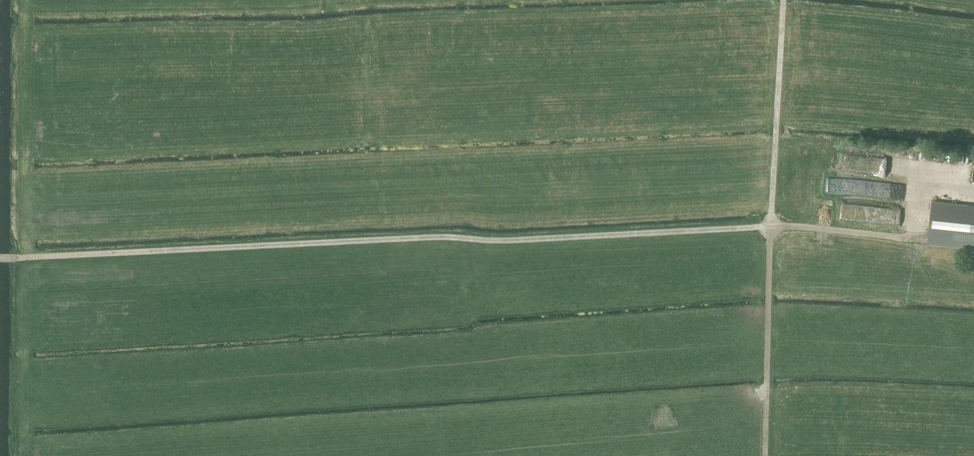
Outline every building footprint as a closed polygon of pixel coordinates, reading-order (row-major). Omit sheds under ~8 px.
[(933,202),(928,243),(973,248),(973,206),(933,202)]
